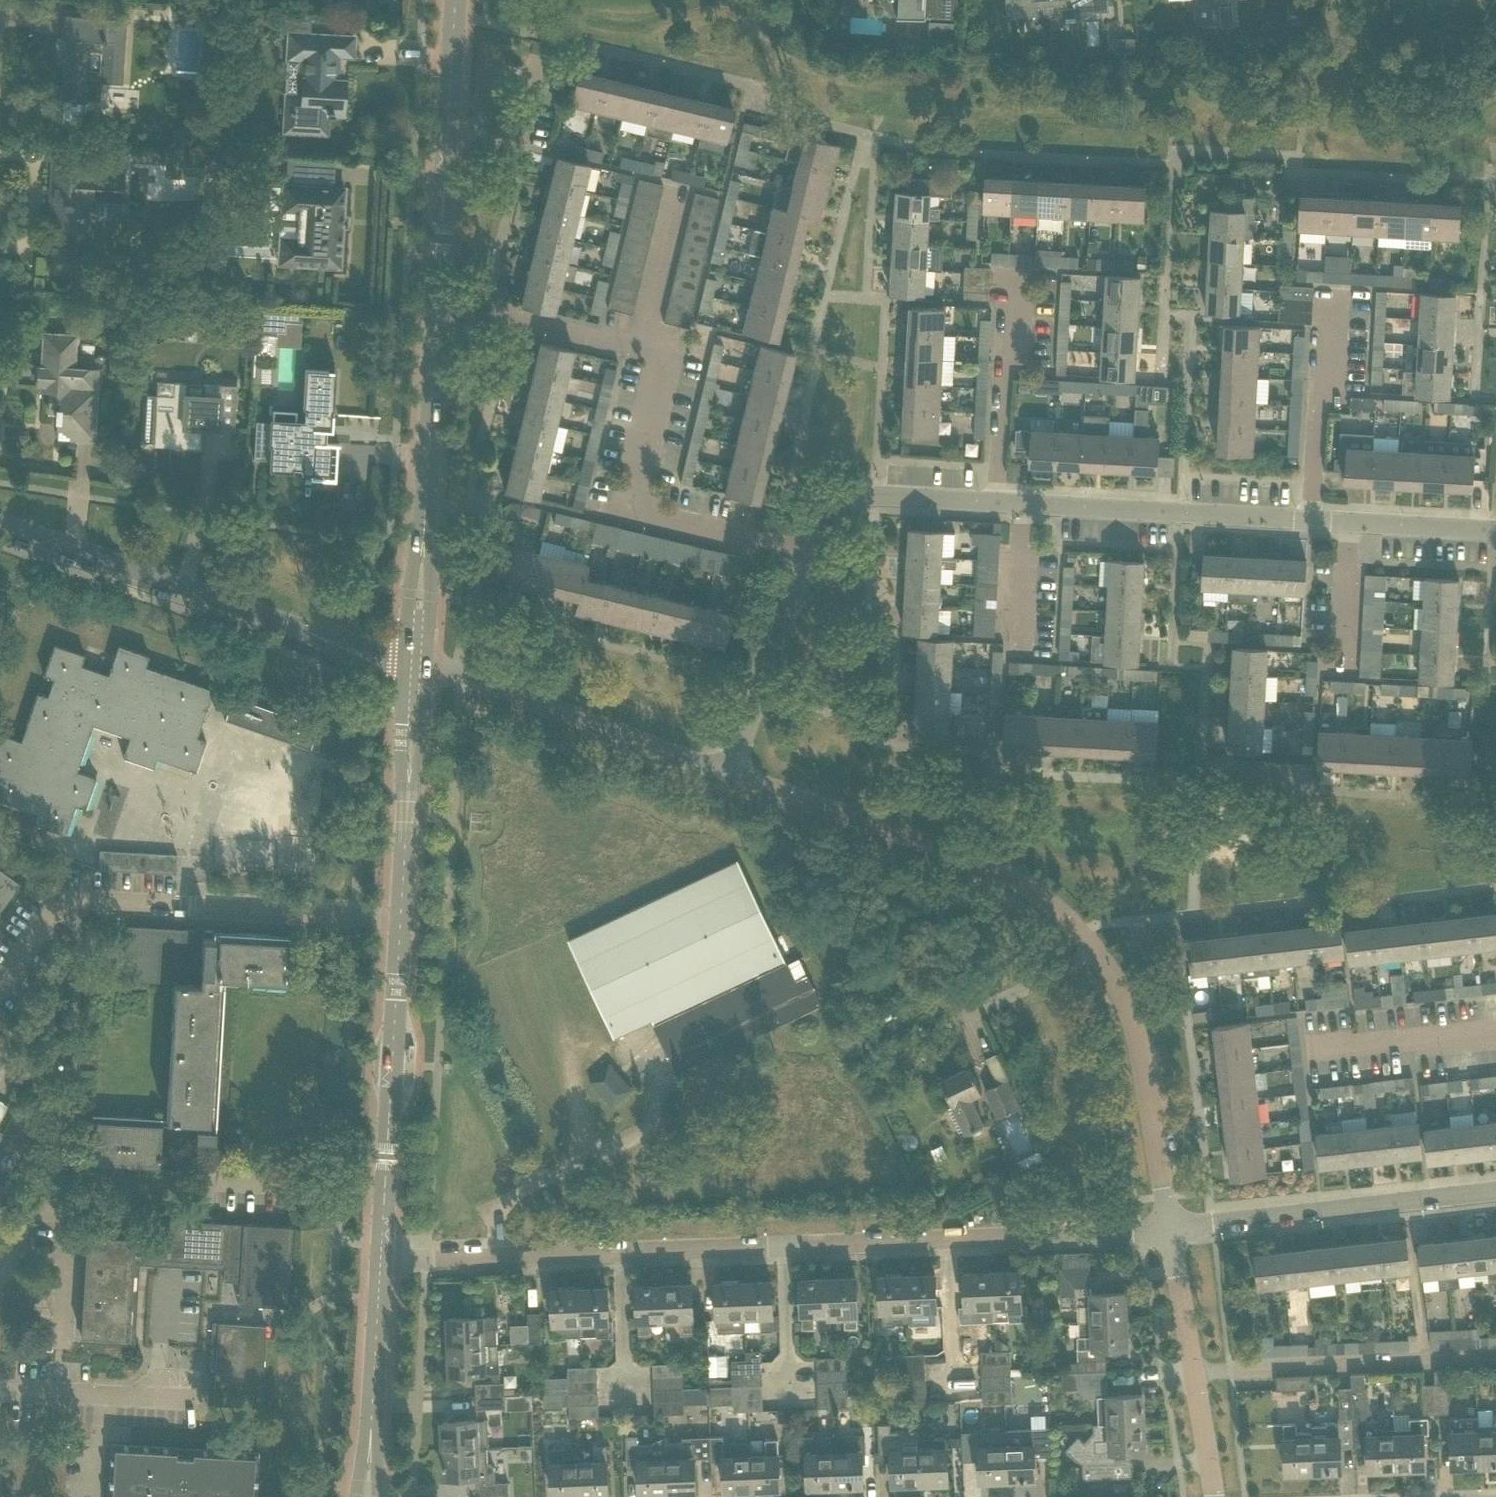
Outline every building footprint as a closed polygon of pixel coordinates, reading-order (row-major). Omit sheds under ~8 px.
[(926,0),(900,0),(899,18),(925,19),(926,0)] [(1050,0),(1006,0),(1007,17),(1051,14),(1050,0)] [(1051,14),(1109,10),(1108,0),(1050,0),(1051,14)] [(1195,9),(1198,9),(1199,17),(1205,23),(1219,22),(1218,4),(1218,0),(1194,0),(1195,9)] [(203,18),(204,7),(173,5),(173,17),(203,18)] [(1233,5),(1220,6),(1220,17),(1233,16),(1233,5)] [(127,18),(83,16),(63,15),(62,39),(67,39),(62,109),(63,109),(62,121),(80,123),(82,102),(87,102),(87,100),(100,100),(102,82),(123,84),(127,18)] [(928,40),(958,41),(959,23),(929,22),(928,40)] [(196,40),(196,32),(185,32),(185,43),(178,43),(179,70),(194,69),(193,40),(196,40)] [(286,112),(285,131),(326,133),(327,115),(334,116),(334,114),(342,115),(344,81),(337,80),(338,55),(352,56),(353,37),(350,37),(333,36),(310,35),(290,34),(289,58),(310,59),(309,81),(304,81),(302,112),(286,112)] [(1135,53),(1135,40),(1124,40),(1124,54),(1135,53)] [(593,118),(604,73),(595,71),(595,74),(578,70),(569,104),(586,108),(584,116),(593,118)] [(621,117),(629,83),(613,79),(614,76),(604,73),(593,118),(595,118),(597,111),(621,117)] [(647,123),(656,86),(646,84),(646,87),(629,83),(621,117),(647,123)] [(673,129),(680,95),(664,91),(665,88),(656,86),(647,123),(673,129)] [(699,135),(707,98),(698,96),(697,99),(680,95),(673,129),(699,135)] [(716,100),(707,98),(699,135),(724,141),(733,107),(716,103),(716,100)] [(751,133),(742,131),(742,130),(738,147),(747,149),(751,133)] [(803,137),(798,156),(797,162),(831,170),(837,145),(803,137)] [(584,158),(586,148),(570,144),(567,154),(584,158)] [(743,166),(747,149),(738,147),(734,163),(743,166)] [(603,152),(586,148),(584,158),(601,162),(603,152)] [(205,153),(205,152),(183,151),(167,151),(165,177),(185,178),(185,176),(202,177),(203,174),(204,174),(205,153)] [(204,177),(202,204),(216,205),(217,177),(237,178),(238,155),(205,153),(204,174),(204,177)] [(635,170),(638,160),(621,156),(619,166),(635,170)] [(589,165),(576,162),(556,157),(550,182),(583,190),(589,165)] [(654,164),(638,160),(635,170),(652,174),(654,164)] [(825,195),(831,170),(797,162),(791,187),(825,195)] [(98,214),(99,202),(120,203),(122,174),(85,172),(85,166),(54,164),(50,225),(53,225),(51,250),(54,250),(54,260),(77,261),(79,230),(86,230),(86,224),(88,225),(89,214),(98,214)] [(687,182),(689,173),(672,169),(670,179),(687,182)] [(706,177),(689,173),(687,182),(703,187),(706,177)] [(1011,213),(1013,175),(1004,175),(1004,177),(986,176),(984,211),(1011,213)] [(1038,214),(1040,180),(1023,179),(1023,176),(1013,175),(1011,213),(1038,214)] [(897,192),(895,217),(929,219),(939,219),(940,208),(929,207),(930,195),(931,195),(945,196),(946,180),(910,178),(909,189),(910,189),(910,192),(897,192)] [(1064,216),(1066,178),(1057,178),(1056,181),(1040,180),(1038,214),(1064,216)] [(1090,217),(1092,183),(1075,182),(1076,179),(1066,178),(1064,216),(1090,217)] [(660,197),(663,185),(638,179),(635,191),(660,197)] [(736,198),(740,182),(730,179),(726,196),(736,198)] [(1117,219),(1119,181),(1109,181),(1109,184),(1092,183),(1090,217),(1117,219)] [(1128,182),(1119,181),(1117,219),(1144,220),(1146,185),(1128,184),(1128,182)] [(577,214),(583,190),(550,182),(544,206),(577,214)] [(621,182),(617,198),(627,201),(631,184),(621,182)] [(345,187),(327,186),(268,183),(267,211),(280,211),(278,245),(296,246),(295,264),(340,267),(345,187)] [(819,220),(825,195),(791,187),(785,210),(785,211),(806,216),(819,220)] [(657,209),(660,197),(635,191),(633,203),(657,209)] [(716,211),(719,199),(694,193),(691,205),(716,211)] [(1326,231),(1328,193),(1319,193),(1319,195),(1301,194),(1299,229),(1326,231)] [(1353,232),(1355,198),(1338,197),(1338,194),(1328,193),(1326,231),(1353,232)] [(729,224),(736,198),(726,196),(720,221),(729,224)] [(1244,237),(1245,213),(1255,214),(1255,198),(1225,196),(1224,210),(1212,210),(1210,235),(1244,237)] [(1379,234),(1381,196),(1372,196),(1371,199),(1355,198),(1353,232),(1379,234)] [(1405,235),(1407,201),(1391,200),(1390,197),(1381,196),(1379,234),(1405,235)] [(623,217),(627,201),(617,198),(613,215),(623,217)] [(1432,237),(1434,199),(1424,199),(1424,202),(1407,201),(1405,235),(1432,237)] [(1443,200),(1434,199),(1432,237),(1459,238),(1460,203),(1443,202),(1443,200)] [(655,220),(657,209),(633,203),(630,214),(655,220)] [(713,222),(716,211),(691,205),(689,216),(713,222)] [(978,222),(979,205),(969,205),(968,222),(978,222)] [(571,239),(577,214),(544,206),(538,231),(571,239)] [(800,241),(806,216),(785,211),(785,210),(772,207),(766,233),(800,241)] [(652,232),(655,220),(630,214),(627,226),(652,232)] [(710,234),(713,222),(689,216),(686,228),(710,234)] [(928,244),(929,219),(895,217),(894,242),(928,244)] [(724,247),(728,231),(729,224),(720,221),(714,245),(724,247)] [(977,239),(978,225),(978,222),(968,222),(967,239),(977,239)] [(1294,223),(1293,223),(1284,223),(1283,240),(1293,240),(1294,223)] [(649,244),(652,232),(627,226),(624,238),(649,244)] [(140,243),(140,228),(126,227),(125,242),(140,243)] [(708,246),(710,234),(686,228),(683,240),(708,246)] [(794,265),(800,241),(766,233),(752,230),(746,254),(760,257),(794,265)] [(566,264),(571,239),(538,231),(532,256),(566,264)] [(615,249),(619,233),(610,231),(606,247),(615,249)] [(1243,262),(1244,237),(1210,235),(1209,260),(1243,262)] [(646,255),(649,244),(624,238),(621,249),(646,255)] [(705,257),(708,246),(683,240),(680,252),(705,257)] [(1292,257),(1293,240),(1283,240),(1282,257),(1292,257)] [(894,242),(892,268),(916,269),(926,270),(942,271),(943,245),(928,244),(894,242)] [(720,264),(724,247),(714,245),(710,261),(720,264)] [(611,266),(615,249),(606,247),(602,264),(611,266)] [(643,267),(646,255),(621,249),(619,261),(643,267)] [(702,269),(705,257),(680,252),(677,263),(702,269)] [(1008,263),(1009,253),(992,253),(991,262),(1008,263)] [(1025,264),(1026,254),(1009,253),(1008,263),(1025,264)] [(1061,266),(1062,256),(1045,255),(1044,265),(1061,266)] [(560,288),(566,264),(532,256),(527,280),(560,288)] [(1078,267),(1079,257),(1062,256),(1061,266),(1078,267)] [(788,290),(794,265),(760,257),(754,282),(788,290)] [(1114,269),(1114,260),(1098,258),(1097,268),(1114,269)] [(1131,261),(1118,260),(1114,260),(1114,269),(1131,271),(1131,261)] [(1241,288),(1243,262),(1209,260),(1207,286),(1241,288)] [(641,279),(643,267),(619,261),(616,273),(641,279)] [(699,281),(702,269),(677,263),(675,275),(699,281)] [(990,280),(990,268),(965,267),(964,278),(990,280)] [(925,295),(926,275),(926,270),(892,268),(891,293),(925,295)] [(1296,273),(1296,280),(1307,280),(1314,281),(1324,281),(1324,271),(1307,270),(1297,270),(1296,273)] [(1341,282),(1341,272),(1324,271),(1324,281),(1341,282)] [(638,290),(641,279),(616,273),(613,284),(638,290)] [(1376,284),(1377,274),(1360,273),(1359,283),(1376,284)] [(1393,285),(1394,275),(1377,274),(1376,284),(1393,285)] [(696,292),(699,281),(675,275),(672,287),(696,292)] [(1139,303),(1141,277),(1107,275),(1105,301),(1139,303)] [(1429,287),(1430,277),(1413,276),(1412,286),(1429,287)] [(716,280),(706,277),(702,294),(712,296),(716,280)] [(1447,278),(1430,277),(1429,287),(1446,288),(1447,278)] [(989,292),(990,280),(964,278),(964,290),(989,292)] [(554,313),(560,288),(527,280),(521,305),(554,313)] [(604,298),(607,282),(598,280),(594,296),(604,298)] [(1070,299),(1071,282),(1061,281),(1060,298),(1070,299)] [(782,314),(788,290),(754,282),(748,306),(782,314)] [(635,302),(638,290),(613,284),(610,296),(635,302)] [(1289,304),(1289,298),(1290,286),(1280,285),(1279,303),(1289,304)] [(1240,313),(1241,288),(1207,286),(1206,311),(1240,313)] [(1313,299),(1314,287),(1290,286),(1289,298),(1313,299)] [(694,304),(696,292),(672,287),(669,298),(694,304)] [(988,300),(989,292),(964,290),(963,299),(988,300)] [(1454,321),(1456,295),(1422,293),(1420,319),(1454,321)] [(708,313),(712,296),(702,294),(698,310),(708,313)] [(600,315),(604,298),(594,296),(590,313),(600,315)] [(632,314),(635,302),(610,296),(607,308),(632,314)] [(129,306),(130,299),(115,298),(114,305),(129,306)] [(691,316),(694,304),(669,298),(666,310),(691,316)] [(1069,316),(1070,299),(1060,298),(1059,315),(1069,316)] [(1312,311),(1313,299),(1289,298),(1289,304),(1289,310),(1312,311)] [(1385,317),(1386,300),(1376,299),(1375,316),(1385,317)] [(1138,328),(1139,303),(1105,301),(1104,326),(1138,328)] [(1288,322),(1289,310),(1289,304),(1279,303),(1278,321),(1288,322)] [(777,339),(782,314),(748,306),(742,331),(777,339)] [(944,334),(945,309),(945,308),(910,306),(909,332),(944,334)] [(688,328),(691,316),(666,310),(663,322),(688,328)] [(1312,323),(1312,311),(1289,310),(1288,322),(1312,323)] [(262,311),(260,334),(278,335),(278,332),(286,333),(286,322),(302,323),(302,313),(262,311)] [(1384,333),(1385,317),(1375,316),(1374,333),(1384,333)] [(1453,346),(1454,321),(1420,319),(1419,344),(1453,346)] [(990,337),(991,320),(981,320),(980,336),(990,337)] [(1259,352),(1260,327),(1260,326),(1225,324),(1224,350),(1259,352)] [(1136,353),(1138,328),(1104,326),(1102,351),(1136,353)] [(1067,349),(1068,332),(1058,331),(1057,348),(1067,349)] [(943,359),(944,334),(909,332),(908,357),(943,359)] [(37,365),(35,385),(37,385),(37,384),(41,384),(41,389),(51,390),(49,412),(56,413),(56,420),(58,420),(57,439),(93,441),(95,421),(97,389),(98,369),(74,367),(76,335),(44,333),(42,367),(38,367),(38,365),(37,365)] [(989,354),(990,337),(980,336),(979,353),(989,354)] [(1304,354),(1305,337),(1295,336),(1294,353),(1304,354)] [(567,376),(573,351),(561,348),(540,343),(534,368),(567,376)] [(719,362),(723,345),(714,343),(710,359),(719,362)] [(1451,371),(1453,346),(1419,344),(1417,369),(1451,371)] [(790,369),(794,353),(759,345),(754,370),(790,378),(792,370),(790,369)] [(1066,366),(1067,349),(1057,348),(1056,365),(1066,366)] [(1382,367),(1383,350),(1373,349),(1372,366),(1382,367)] [(1257,377),(1259,352),(1224,350),(1222,375),(1257,377)] [(1135,379),(1136,353),(1102,351),(1101,377),(1135,379)] [(1303,371),(1304,354),(1294,353),(1293,370),(1303,371)] [(941,385),(943,359),(908,357),(906,383),(941,385)] [(714,386),(719,362),(710,359),(704,384),(714,386)] [(245,454),(243,505),(303,515),(305,473),(269,471),(269,470),(293,471),(293,467),(301,468),(301,472),(312,472),(312,477),(334,478),(336,443),(338,443),(339,442),(325,441),(326,429),(332,430),(335,366),(334,365),(334,369),(328,369),(328,366),(315,365),(305,365),(302,408),(305,408),(304,427),(295,426),(296,423),(280,423),(256,421),(254,455),(245,454)] [(1381,384),(1382,367),(1372,366),(1371,383),(1381,384)] [(612,386),(616,370),(606,367),(602,384),(612,386)] [(561,400),(567,376),(534,368),(528,392),(561,400)] [(1450,397),(1451,371),(1417,369),(1416,395),(1450,397)] [(788,388),(790,378),(754,370),(748,394),(781,403),(785,387),(788,388)] [(987,387),(988,370),(978,370),(977,387),(987,387)] [(1256,402),(1257,377),(1222,375),(1221,401),(1256,402)] [(1060,393),(1061,380),(1035,379),(1035,391),(1060,393)] [(1086,392),(1086,382),(1069,381),(1069,391),(1086,392)] [(218,429),(219,409),(221,384),(203,384),(203,394),(185,393),(185,383),(173,382),(172,400),(156,399),(157,395),(156,395),(156,397),(146,397),(146,395),(145,394),(143,442),(144,442),(144,441),(153,441),(153,446),(154,446),(154,442),(187,444),(187,448),(201,449),(202,428),(218,429)] [(1111,393),(1111,383),(1103,383),(1086,382),(1086,392),(1111,393)] [(940,410),(941,385),(906,383),(905,408),(940,410)] [(1136,395),(1136,385),(1119,384),(1111,383),(1111,393),(1136,395)] [(606,411),(612,386),(602,384),(596,409),(606,411)] [(708,411),(714,386),(704,384),(698,408),(708,411)] [(1152,403),(1153,396),(1153,386),(1136,385),(1136,395),(1135,409),(1134,435),(1132,470),(1157,472),(1159,437),(1145,436),(1145,427),(1148,427),(1149,403),(1152,403)] [(986,404),(987,387),(977,387),(976,404),(986,404)] [(1301,405),(1302,388),(1292,387),(1291,404),(1301,405)] [(556,425),(561,400),(528,392),(523,417),(556,425)] [(778,418),(781,403),(748,394),(742,419),(778,428),(781,419),(778,418)] [(1376,411),(1376,398),(1351,397),(1350,409),(1376,411)] [(1401,410),(1401,400),(1384,399),(1384,409),(1401,410)] [(1418,401),(1401,400),(1401,410),(1418,411),(1418,401)] [(1255,428),(1256,402),(1221,401),(1219,426),(1255,428)] [(1451,413),(1452,403),(1435,402),(1434,412),(1451,413)] [(1468,414),(1469,404),(1452,403),(1451,413),(1468,414)] [(1300,422),(1301,405),(1291,404),(1290,421),(1300,422)] [(1494,407),(1475,406),(1475,414),(1494,415),(1494,407)] [(702,435),(708,411),(698,408),(692,433),(702,435)] [(938,435),(939,420),(940,410),(905,408),(903,433),(938,435)] [(600,435),(606,411),(596,409),(590,433),(600,435)] [(1083,432),(1081,467),(1106,469),(1108,434),(1109,417),(1084,416),(1083,432)] [(550,450),(556,425),(523,417),(517,442),(550,450)] [(776,437),(778,428),(742,419),(736,444),(770,452),(773,436),(776,437)] [(984,438),(985,421),(975,420),(974,437),(984,438)] [(1253,453),(1254,433),(1255,428),(1219,426),(1218,451),(1253,453)] [(1056,466),(1058,431),(1016,428),(1015,449),(1031,450),(1030,464),(1056,466)] [(1081,467),(1083,432),(1058,431),(1056,466),(1081,467)] [(594,460),(600,435),(590,433),(584,458),(594,460)] [(696,460),(702,435),(692,433),(686,457),(696,460)] [(1132,470),(1134,435),(1108,434),(1106,469),(1132,470)] [(1298,456),(1299,439),(1289,439),(1288,456),(1298,456)] [(544,474),(550,450),(517,442),(511,466),(544,474)] [(766,467),(770,452),(736,444),(730,468),(766,477),(769,468),(766,467)] [(1371,484),(1373,449),(1347,447),(1345,482),(1371,484)] [(1396,485),(1398,450),(1373,449),(1371,484),(1396,485)] [(1421,487),(1423,452),(1398,450),(1396,485),(1421,487)] [(1446,488),(1449,453),(1423,452),(1421,487),(1446,488)] [(1472,490),(1474,455),(1449,453),(1446,488),(1472,490)] [(692,476),(696,460),(686,457),(682,474),(692,476)] [(588,484),(594,460),(584,458),(578,482),(588,484)] [(538,499),(542,480),(544,474),(511,466),(505,491),(538,499)] [(764,486),(766,477),(730,468),(724,493),(758,501),(762,485),(764,486)] [(584,501),(588,484),(578,482),(574,499),(584,501)] [(537,518),(539,509),(523,504),(520,514),(537,518)] [(570,526),(572,516),(555,512),(553,522),(570,526)] [(586,530),(589,520),(572,516),(570,526),(586,530)] [(616,548),(621,528),(597,522),(592,542),(616,548)] [(641,554),(646,534),(621,528),(616,548),(641,554)] [(955,532),(944,531),(910,529),(908,555),(942,557),(954,557),(955,532)] [(1000,544),(1000,534),(980,533),(980,543),(1000,544)] [(665,559),(670,540),(646,534),(641,554),(665,559)] [(690,565),(695,546),(670,540),(665,559),(690,565)] [(714,571),(719,552),(695,546),(690,565),(714,571)] [(529,587),(537,553),(512,547),(504,581),(529,587)] [(739,577),(744,558),(719,552),(714,571),(739,577)] [(554,593),(562,559),(537,553),(529,587),(554,593)] [(1228,589),(1230,555),(1205,554),(1203,588),(1228,589)] [(941,582),(942,567),(955,567),(956,557),(954,557),(942,557),(908,555),(907,580),(941,582)] [(1254,590),(1256,557),(1230,555),(1228,589),(1254,590)] [(1279,592),(1281,558),(1256,557),(1254,590),(1279,592)] [(1304,593),(1306,559),(1281,558),(1279,592),(1304,593)] [(583,578),(584,578),(587,565),(562,559),(554,593),(578,598),(583,578)] [(998,570),(999,560),(979,559),(978,568),(998,570)] [(1145,561),(1118,560),(1111,559),(1109,585),(1143,587),(1145,561)] [(1071,568),(1065,567),(1060,567),(1060,583),(1071,583),(1071,568)] [(1385,585),(1386,575),(1366,574),(1365,584),(1385,585)] [(608,584),(584,578),(583,578),(578,598),(574,612),(599,618),(608,584)] [(1426,578),(1425,598),(1424,603),(1458,605),(1460,580),(1426,578)] [(939,607),(941,582),(907,580),(905,605),(939,607)] [(1070,602),(1071,583),(1060,583),(1059,601),(1070,602)] [(624,624),(632,590),(608,584),(599,618),(624,624)] [(997,595),(997,585),(977,584),(977,594),(997,595)] [(1142,612),(1143,587),(1109,585),(1108,610),(1142,612)] [(648,630),(657,595),(632,590),(624,624),(648,630)] [(673,636),(681,601),(657,595),(648,630),(673,636)] [(1384,610),(1384,601),(1364,600),(1364,609),(1384,610)] [(697,641),(706,607),(681,601),(673,636),(697,641)] [(1457,631),(1458,605),(1424,603),(1423,629),(1457,631)] [(938,633),(939,607),(905,605),(904,631),(938,633)] [(722,647),(731,613),(706,607),(697,641),(722,647)] [(995,620),(996,611),(976,610),(975,619),(995,620)] [(1140,637),(1142,612),(1108,610),(1106,635),(1140,637)] [(1068,633),(1069,618),(1058,617),(1057,633),(1068,633)] [(1382,636),(1383,626),(1363,625),(1362,635),(1382,636)] [(1225,641),(1226,631),(1189,628),(1189,639),(1225,641)] [(1455,656),(1457,631),(1423,629),(1421,654),(1455,656)] [(1243,632),(1229,631),(1226,631),(1225,641),(1233,642),(1233,641),(1242,642),(1243,632)] [(1067,652),(1068,633),(1057,633),(1056,651),(1067,652)] [(1276,644),(1276,634),(1259,633),(1259,643),(1276,644)] [(1276,634),(1276,644),(1293,645),(1301,645),(1301,641),(1301,635),(1293,635),(1276,634)] [(1139,663),(1140,638),(1140,637),(1106,635),(1105,661),(1139,663)] [(952,665),(953,640),(920,638),(918,664),(952,665)] [(21,807),(38,813),(34,823),(65,834),(75,805),(85,809),(95,778),(76,771),(92,725),(129,737),(123,756),(154,767),(157,758),(195,771),(205,740),(196,737),(202,720),(213,690),(163,672),(145,666),(148,656),(118,645),(108,675),(81,665),(85,655),(54,645),(43,675),(53,679),(47,696),(37,693),(27,724),(21,741),(1,734),(0,738),(0,800),(21,807)] [(1266,675),(1268,649),(1234,647),(1232,673),(1266,675)] [(1003,668),(1004,651),(994,651),(993,668),(1003,668)] [(1381,661),(1381,652),(1361,651),(1361,660),(1381,661)] [(1454,681),(1455,656),(1421,654),(1420,679),(1454,681)] [(1317,677),(1318,660),(1308,660),(1307,677),(1317,677)] [(1034,673),(1034,663),(1018,662),(1017,672),(1034,673)] [(1051,674),(1051,664),(1034,663),(1034,673),(1051,674)] [(951,691),(952,665),(918,664),(917,689),(951,691)] [(1084,676),(1085,666),(1068,665),(1067,675),(1084,676)] [(1101,677),(1102,667),(1085,666),(1084,676),(1101,677)] [(1002,685),(1003,668),(993,668),(992,685),(1002,685)] [(1135,679),(1135,669),(1118,668),(1118,678),(1131,679),(1135,679)] [(1151,681),(1152,670),(1135,669),(1135,679),(1151,681)] [(1265,700),(1266,675),(1232,673),(1231,698),(1265,700)] [(1316,695),(1317,680),(1317,677),(1307,677),(1306,694),(1316,695)] [(1348,691),(1348,681),(1331,680),(1331,690),(1348,691)] [(1348,681),(1348,691),(1358,692),(1365,692),(1365,682),(1360,682),(1348,681)] [(1398,694),(1398,684),(1381,683),(1381,693),(1398,694)] [(1415,695),(1415,685),(1398,684),(1398,694),(1415,695)] [(1448,697),(1449,687),(1432,686),(1431,696),(1448,697)] [(1465,698),(1466,688),(1449,687),(1448,697),(1465,698)] [(949,716),(951,691),(917,689),(916,714),(949,716)] [(288,716),(233,697),(224,720),(310,750),(318,726),(288,716)] [(1264,726),(1265,700),(1231,698),(1230,724),(1264,726)] [(1000,719),(1001,702),(991,701),(990,718),(1000,719)] [(1105,753),(1107,718),(1108,706),(1083,705),(1082,717),(1080,754),(1089,755),(1090,752),(1105,753)] [(1314,728),(1315,711),(1305,710),(1304,727),(1314,728)] [(1030,752),(1032,714),(1006,712),(1004,747),(1020,748),(1020,751),(1030,752)] [(948,741),(949,721),(949,716),(916,714),(914,740),(948,741)] [(1055,750),(1057,715),(1032,714),(1030,752),(1039,752),(1039,749),(1055,750)] [(1080,754),(1082,717),(1057,715),(1055,750),(1071,751),(1070,754),(1080,754)] [(999,735),(1000,719),(990,718),(989,735),(999,735)] [(1130,757),(1132,720),(1107,718),(1105,753),(1121,754),(1121,757),(1130,757)] [(1158,721),(1138,720),(1132,720),(1130,757),(1140,758),(1140,755),(1156,756),(1158,721)] [(1262,751),(1263,731),(1264,726),(1230,724),(1228,749),(1262,751)] [(1313,745),(1314,728),(1304,727),(1303,744),(1313,745)] [(1444,775),(1447,728),(1435,728),(1434,737),(1421,736),(1419,771),(1434,772),(1434,775),(1444,775)] [(1470,774),(1472,739),(1458,738),(1458,729),(1447,728),(1444,775),(1453,776),(1454,773),(1470,774)] [(1345,732),(1320,730),(1318,765),(1334,766),(1334,769),(1343,769),(1345,732)] [(1369,768),(1371,733),(1345,732),(1343,769),(1353,770),(1353,767),(1369,768)] [(1394,772),(1396,735),(1371,733),(1369,768),(1384,769),(1384,772),(1394,772)] [(1419,771),(1421,736),(1396,735),(1394,772),(1403,773),(1403,770),(1419,771)] [(100,850),(99,869),(176,874),(177,855),(100,850)] [(738,859),(568,939),(577,957),(589,983),(596,997),(615,1038),(653,1020),(655,1023),(655,1024),(656,1026),(664,1044),(677,1071),(680,1069),(721,1050),(726,1061),(741,1054),(736,1043),(820,1003),(807,977),(796,982),(738,859)] [(6,874),(0,869),(0,910),(19,884),(6,874)] [(1472,915),(1476,949),(1495,947),(1495,912),(1472,915)] [(1476,949),(1472,915),(1447,918),(1451,952),(1476,949)] [(1451,952),(1447,918),(1422,921),(1426,955),(1451,952)] [(1426,955),(1422,921),(1397,924),(1401,957),(1426,955)] [(1344,956),(1340,922),(1314,925),(1318,959),(1344,956)] [(1401,957),(1397,924),(1372,927),(1376,960),(1401,957)] [(115,971),(114,979),(174,983),(172,1021),(170,1059),(165,1136),(214,1139),(215,1121),(216,1101),(218,1062),(221,1024),(223,980),(229,980),(286,984),(289,935),(232,932),(202,930),(202,934),(195,934),(195,930),(175,928),(132,926),(118,925),(117,937),(115,971)] [(1318,959),(1314,925),(1289,928),(1293,962),(1294,962),(1318,959)] [(1376,960),(1372,927),(1346,930),(1350,963),(1376,960)] [(1289,928),(1264,931),(1269,974),(1279,972),(1287,971),(1294,971),(1293,962),(1289,928)] [(1264,931),(1239,934),(1243,968),(1250,967),(1257,966),(1258,975),(1269,974),(1264,931)] [(1239,934),(1214,937),(1218,971),(1243,968),(1239,934)] [(1218,971),(1214,937),(1188,940),(1192,974),(1207,972),(1208,981),(1219,979),(1218,971)] [(1480,984),(1481,994),(1495,992),(1495,971),(1488,972),(1489,983),(1480,984)] [(1393,994),(1380,995),(1381,1005),(1407,1002),(1403,974),(1391,975),(1393,994)] [(1321,985),(1322,997),(1324,1007),(1349,1004),(1347,982),(1321,985)] [(1481,994),(1480,984),(1455,987),(1456,996),(1481,994)] [(1381,1005),(1380,995),(1375,996),(1374,990),(1366,991),(1365,986),(1354,987),(1356,1008),(1381,1005)] [(1456,996),(1455,987),(1430,989),(1431,999),(1456,996)] [(1431,999),(1430,989),(1413,991),(1414,1001),(1431,999)] [(1322,997),(1306,999),(1307,1009),(1324,1007),(1322,997)] [(1290,1011),(1289,1001),(1272,1003),(1274,1013),(1290,1011)] [(1274,1013),(1272,1003),(1255,1005),(1257,1015),(1274,1013)] [(1239,1007),(1225,1008),(1222,1009),(1223,1019),(1240,1017),(1239,1007)] [(1223,1019),(1222,1009),(1205,1011),(1207,1021),(1223,1019)] [(1249,1022),(1234,1024),(1214,1026),(1216,1042),(1213,1042),(1214,1052),(1252,1047),(1249,1022)] [(1300,1042),(1298,1025),(1288,1026),(1290,1043),(1300,1042)] [(1302,1059),(1300,1042),(1290,1043),(1292,1060),(1302,1059)] [(1255,1072),(1252,1047),(1214,1052),(1215,1061),(1218,1061),(1220,1076),(1255,1072)] [(609,1064),(590,1081),(613,1106),(632,1089),(609,1064)] [(970,1067),(930,1086),(928,1092),(936,1108),(942,1111),(953,1106),(966,1133),(984,1124),(971,1097),(982,1092),(976,1080),(978,1079),(976,1075),(974,1076),(970,1067)] [(1258,1097),(1255,1072),(1220,1076),(1222,1092),(1219,1092),(1220,1102),(1258,1097)] [(1306,1092),(1304,1075),(1294,1076),(1296,1093),(1306,1092)] [(1495,1076),(1482,1077),(1484,1087),(1495,1086),(1495,1083),(1495,1076)] [(1404,1078),(1387,1080),(1388,1090),(1405,1088),(1404,1078)] [(1021,1106),(1008,1079),(984,1090),(997,1118),(1021,1106)] [(1463,1089),(1462,1079),(1445,1081),(1446,1091),(1463,1089)] [(1371,1092),(1388,1090),(1387,1080),(1370,1082),(1371,1092)] [(1445,1081),(1428,1083),(1429,1093),(1431,1093),(1446,1091),(1445,1081)] [(1352,1084),(1337,1086),(1338,1096),(1353,1094),(1352,1084)] [(1321,1098),(1338,1096),(1337,1086),(1320,1088),(1321,1098)] [(1306,1092),(1296,1093),(1298,1110),(1308,1109),(1306,1092)] [(1261,1123),(1258,1097),(1220,1102),(1221,1111),(1224,1111),(1226,1126),(1261,1123)] [(162,1125),(92,1120),(89,1163),(159,1167),(162,1125)] [(1475,1123),(1479,1157),(1495,1155),(1495,1121),(1475,1123)] [(1342,1131),(1343,1131),(1342,1122),(1330,1123),(1331,1132),(1317,1134),(1321,1167),(1346,1164),(1342,1131)] [(1422,1156),(1420,1136),(1418,1122),(1392,1125),(1396,1159),(1422,1156)] [(1263,1147),(1261,1123),(1226,1126),(1228,1142),(1225,1143),(1226,1152),(1263,1147)] [(1479,1157),(1475,1123),(1450,1126),(1454,1160),(1479,1157)] [(1310,1125),(1300,1126),(1302,1143),(1312,1142),(1310,1125)] [(1396,1159),(1392,1125),(1367,1128),(1371,1162),(1396,1159)] [(1454,1160),(1450,1126),(1425,1129),(1429,1163),(1454,1160)] [(1367,1128),(1343,1131),(1342,1131),(1346,1164),(1371,1162),(1367,1128)] [(1312,1142),(1302,1143),(1303,1149),(1304,1160),(1314,1159),(1312,1148),(1312,1142)] [(1266,1173),(1264,1153),(1263,1147),(1226,1152),(1227,1161),(1230,1161),(1231,1177),(1266,1173)] [(222,1263),(225,1223),(172,1219),(160,1219),(159,1231),(158,1239),(157,1259),(222,1263)] [(225,1223),(222,1263),(222,1267),(239,1276),(238,1304),(288,1307),(292,1227),(225,1223)] [(157,1259),(158,1239),(159,1231),(101,1227),(100,1235),(87,1235),(86,1251),(85,1268),(133,1271),(133,1268),(139,1269),(139,1258),(157,1259)] [(1495,1235),(1470,1238),(1473,1271),(1487,1270),(1489,1283),(1495,1282),(1495,1247),(1495,1235)] [(1410,1271),(1408,1257),(1406,1237),(1381,1240),(1385,1274),(1386,1280),(1396,1279),(1395,1273),(1410,1271)] [(1473,1271),(1470,1238),(1445,1241),(1450,1288),(1461,1286),(1459,1273),(1473,1271)] [(1385,1274),(1381,1240),(1356,1243),(1359,1277),(1385,1274)] [(1450,1288),(1445,1241),(1419,1244),(1423,1277),(1438,1276),(1439,1289),(1450,1288)] [(1359,1277),(1356,1243),(1331,1246),(1334,1280),(1335,1288),(1346,1287),(1345,1278),(1359,1277)] [(1334,1280),(1331,1246),(1306,1249),(1309,1282),(1334,1280)] [(1309,1282),(1306,1249),(1281,1252),(1284,1285),(1285,1285),(1309,1282)] [(1284,1285),(1281,1252),(1255,1254),(1259,1288),(1273,1287),(1275,1298),(1286,1296),(1285,1285),(1284,1285)] [(1061,1269),(1062,1281),(1062,1286),(1063,1296),(1075,1295),(1075,1306),(1078,1306),(1078,1321),(1079,1321),(1126,1319),(1125,1291),(1091,1293),(1090,1258),(1064,1260),(1064,1269),(1061,1269)] [(131,1305),(132,1288),(133,1271),(85,1268),(83,1302),(131,1305)] [(1021,1305),(1020,1291),(1019,1271),(992,1272),(993,1306),(993,1309),(1009,1308),(1009,1310),(1009,1321),(1021,1320),(1027,1320),(1027,1305),(1021,1305)] [(960,1307),(959,1307),(960,1313),(960,1319),(966,1319),(966,1323),(979,1322),(978,1307),(993,1306),(992,1272),(964,1273),(965,1293),(965,1307),(960,1307)] [(937,1323),(936,1294),(935,1274),(907,1275),(909,1310),(924,1309),(925,1324),(937,1323)] [(909,1310),(907,1275),(880,1276),(881,1326),(896,1325),(896,1323),(909,1323),(909,1310)] [(858,1327),(856,1297),(856,1277),(828,1278),(829,1313),(829,1316),(844,1316),(845,1327),(858,1327)] [(829,1313),(828,1278),(800,1280),(802,1329),(815,1328),(815,1313),(829,1313)] [(773,1330),(772,1301),(771,1281),(743,1282),(745,1316),(759,1315),(760,1331),(773,1330)] [(745,1316),(743,1282),(716,1283),(718,1332),(746,1331),(745,1316)] [(694,1333),(693,1304),(692,1284),(664,1285),(665,1319),(680,1318),(681,1334),(694,1333)] [(665,1319),(664,1285),(636,1286),(638,1335),(651,1335),(650,1320),(665,1319)] [(608,1320),(608,1307),(607,1287),(579,1288),(581,1336),(596,1335),(596,1337),(613,1337),(613,1320),(608,1320)] [(581,1336),(579,1288),(552,1289),(554,1339),(566,1338),(566,1336),(581,1336)] [(129,1338),(130,1322),(131,1305),(83,1302),(81,1336),(129,1338)] [(1049,1306),(1033,1307),(1034,1323),(1050,1322),(1049,1306)] [(528,1313),(529,1333),(529,1343),(542,1342),(541,1313),(528,1313)] [(448,1318),(449,1346),(497,1344),(497,1328),(498,1328),(498,1316),(448,1318)] [(1128,1347),(1126,1319),(1079,1321),(1079,1337),(1077,1337),(1078,1349),(1078,1362),(1068,1362),(1062,1369),(1063,1373),(1107,1372),(1106,1359),(1097,1359),(1096,1348),(1128,1347)] [(266,1325),(255,1325),(218,1323),(213,1403),(261,1406),(266,1325)] [(1472,1347),(1472,1328),(1454,1329),(1455,1338),(1455,1348),(1472,1347)] [(1455,1338),(1454,1329),(1430,1330),(1430,1339),(1431,1349),(1455,1348),(1455,1338)] [(1392,1350),(1391,1340),(1375,1341),(1375,1351),(1392,1350)] [(1409,1350),(1409,1340),(1391,1340),(1392,1350),(1409,1350)] [(1367,1341),(1358,1342),(1341,1342),(1341,1352),(1359,1352),(1367,1351),(1367,1341)] [(1341,1352),(1341,1342),(1324,1343),(1324,1353),(1341,1352)] [(1316,1353),(1316,1343),(1291,1344),(1291,1355),(1316,1353)] [(503,1349),(500,1349),(497,1349),(497,1344),(449,1346),(450,1373),(484,1372),(484,1374),(500,1373),(500,1362),(503,1362),(503,1349)] [(1291,1355),(1291,1344),(1274,1345),(1274,1355),(1291,1355)] [(747,1361),(731,1361),(732,1374),(761,1373),(761,1361),(761,1360),(760,1350),(754,1351),(746,1351),(747,1361)] [(1010,1351),(981,1352),(981,1364),(1010,1363),(1010,1351)] [(925,1366),(924,1355),(924,1354),(895,1355),(895,1367),(925,1366)] [(845,1357),(816,1358),(817,1370),(846,1369),(845,1357)] [(682,1363),(652,1364),(652,1377),(682,1376),(682,1363)] [(1010,1375),(1010,1363),(981,1364),(982,1376),(1010,1375)] [(596,1379),(596,1366),(567,1368),(568,1380),(596,1379)] [(925,1379),(925,1366),(895,1367),(896,1380),(925,1379)] [(846,1382),(846,1369),(817,1370),(817,1383),(846,1382)] [(1107,1384),(1107,1372),(1063,1373),(1064,1390),(1080,1389),(1087,1397),(1099,1397),(1099,1424),(1144,1422),(1142,1394),(1106,1396),(1106,1384),(1107,1384)] [(761,1385),(761,1373),(732,1374),(732,1386),(761,1385)] [(1357,1374),(1352,1374),(1352,1386),(1353,1415),(1354,1441),(1367,1440),(1368,1444),(1368,1446),(1368,1449),(1369,1469),(1396,1468),(1395,1433),(1380,1434),(1380,1419),(1367,1419),(1366,1415),(1366,1413),(1372,1412),(1365,1393),(1365,1386),(1365,1374),(1357,1374)] [(1011,1388),(1010,1375),(982,1376),(982,1389),(1011,1388)] [(683,1388),(682,1376),(652,1377),(653,1389),(683,1388)] [(1310,1389),(1309,1376),(1276,1377),(1277,1390),(1310,1389)] [(596,1391),(596,1379),(568,1380),(568,1392),(596,1391)] [(925,1379),(896,1380),(892,1380),(893,1392),(896,1392),(926,1391),(925,1379)] [(851,1381),(846,1382),(817,1383),(818,1395),(847,1394),(851,1394),(851,1381)] [(1436,1412),(1436,1382),(1422,1383),(1423,1412),(1436,1412)] [(1450,1412),(1449,1382),(1436,1382),(1436,1412),(1450,1412)] [(476,1384),(476,1396),(505,1395),(505,1383),(476,1384)] [(762,1397),(761,1385),(732,1386),(732,1398),(762,1397)] [(1353,1415),(1352,1386),(1338,1386),(1339,1416),(1353,1415)] [(708,1387),(699,1387),(700,1404),(708,1403),(708,1400),(708,1387)] [(683,1400),(683,1388),(653,1389),(653,1401),(683,1400)] [(1012,1402),(1011,1388),(982,1389),(983,1404),(1012,1402)] [(597,1404),(596,1391),(568,1392),(562,1393),(562,1405),(569,1405),(597,1404)] [(926,1403),(926,1391),(896,1392),(897,1404),(926,1403)] [(847,1406),(847,1394),(818,1395),(818,1407),(847,1406)] [(506,1408),(505,1395),(476,1396),(477,1409),(506,1408)] [(762,1410),(762,1397),(732,1398),(733,1411),(762,1410)] [(684,1413),(683,1400),(653,1401),(654,1414),(684,1413)] [(597,1416),(597,1404),(569,1405),(569,1417),(597,1416)] [(777,1422),(791,1421),(790,1409),(776,1409),(777,1422)] [(1478,1425),(1480,1465),(1495,1464),(1495,1414),(1493,1414),(1494,1424),(1478,1425)] [(1480,1465),(1478,1425),(1478,1417),(1464,1418),(1464,1416),(1450,1416),(1452,1466),(1480,1465)] [(1395,1428),(1395,1433),(1396,1468),(1424,1467),(1423,1433),(1430,1433),(1429,1417),(1410,1418),(1411,1427),(1395,1428)] [(488,1420),(477,1420),(442,1422),(443,1450),(487,1448),(487,1447),(489,1447),(488,1420)] [(1341,1471),(1340,1444),(1339,1421),(1327,1421),(1327,1426),(1311,1426),(1311,1432),(1312,1444),(1313,1472),(1341,1471)] [(1145,1450),(1144,1444),(1144,1422),(1099,1424),(1094,1424),(1094,1433),(1085,1442),(1078,1436),(1066,1450),(1082,1465),(1083,1479),(1102,1478),(1102,1476),(1110,1476),(1110,1478),(1134,1477),(1133,1463),(1128,1458),(1116,1459),(1115,1451),(1145,1450)] [(920,1483),(919,1448),(918,1430),(891,1431),(890,1423),(878,1424),(879,1455),(891,1454),(893,1484),(920,1483)] [(1313,1472),(1312,1444),(1311,1432),(1296,1432),(1296,1423),(1283,1423),(1285,1473),(1313,1472)] [(1050,1455),(1050,1447),(1049,1428),(1005,1430),(1006,1445),(1007,1480),(1035,1478),(1034,1456),(1050,1455)] [(1007,1480),(1006,1445),(991,1446),(990,1430),(978,1431),(980,1481),(1007,1480)] [(863,1485),(862,1444),(861,1435),(848,1435),(849,1443),(834,1443),(834,1451),(836,1486),(863,1485)] [(668,1493),(666,1444),(666,1443),(665,1437),(651,1444),(638,1444),(637,1436),(626,1436),(627,1465),(639,1464),(640,1494),(668,1493)] [(751,1455),(751,1444),(724,1444),(724,1436),(711,1437),(712,1461),(724,1461),(725,1491),(752,1490),(751,1455)] [(919,1448),(920,1483),(948,1482),(947,1462),(946,1447),(946,1436),(934,1436),(934,1448),(919,1448)] [(836,1486),(834,1451),(819,1452),(818,1437),(806,1437),(808,1487),(836,1486)] [(780,1488),(778,1444),(778,1438),(765,1439),(766,1454),(751,1455),(752,1490),(780,1488)] [(681,1440),(666,1441),(666,1443),(666,1444),(668,1493),(696,1492),(695,1472),(694,1444),(693,1439),(681,1440)] [(114,1444),(111,1444),(107,1496),(256,1496),(258,1453),(114,1444)] [(593,1461),(579,1462),(580,1496),(608,1495),(606,1445),(592,1446),(593,1461)] [(579,1462),(579,1456),(563,1457),(562,1447),(551,1448),(553,1496),(562,1496),(580,1496),(579,1462)] [(487,1463),(487,1448),(443,1450),(444,1477),(478,1476),(478,1490),(480,1490),(480,1496),(509,1495),(508,1482),(495,1482),(494,1467),(490,1463),(487,1463)]
